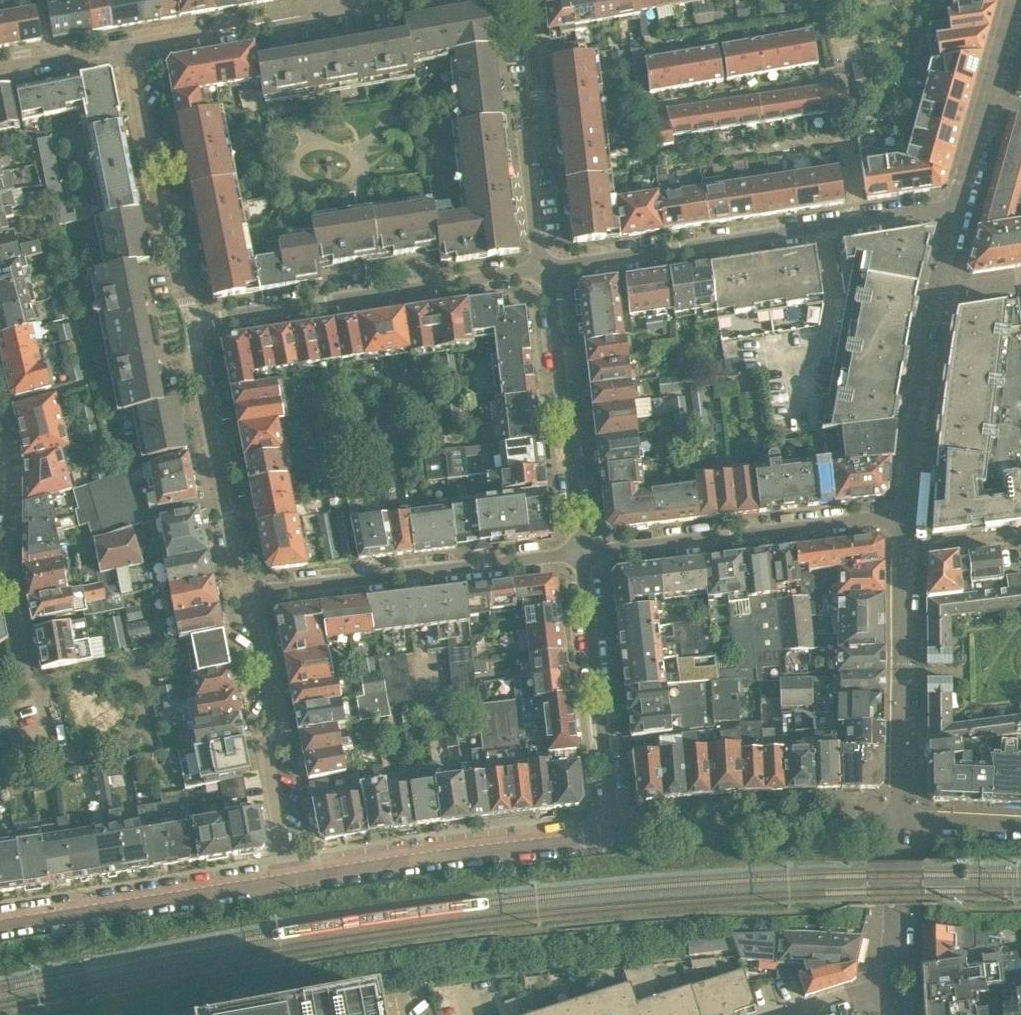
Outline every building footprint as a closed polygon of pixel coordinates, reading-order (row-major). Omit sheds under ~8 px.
[(14,11),(19,43),(41,40),(35,7),(21,10),(20,0),(13,0),(12,0),(14,11)] [(71,34),(66,0),(46,0),(52,38),(71,34)] [(91,31),(86,0),(66,0),(71,34),(91,31)] [(112,27),(107,0),(86,0),(91,31),(112,27)] [(142,22),(138,0),(107,0),(112,27),(142,22)] [(142,22),(160,19),(157,0),(138,0),(142,22)] [(160,19),(179,16),(176,0),(157,0),(160,19)] [(213,11),(211,0),(176,0),(179,16),(213,11)] [(232,7),(231,0),(211,0),(213,11),(232,7)] [(575,26),(570,0),(545,0),(549,38),(575,34),(574,26),(575,26)] [(597,22),(593,0),(570,0),(575,26),(597,22)] [(619,19),(616,0),(593,0),(597,22),(619,19)] [(639,12),(637,0),(616,0),(619,19),(639,15),(639,12)] [(656,9),(655,0),(637,0),(639,12),(656,9)] [(673,6),(672,0),(655,0),(656,9),(658,19),(673,16),(671,6),(673,6)] [(710,0),(691,0),(691,3),(693,16),(712,12),(710,0)] [(779,0),(771,1),(773,14),(781,13),(779,0)] [(797,11),(807,9),(805,0),(795,0),(797,11)] [(954,12),(995,6),(996,0),(952,0),(954,12)] [(765,15),(773,14),(771,1),(763,2),(765,15)] [(19,43),(14,11),(3,13),(2,2),(0,3),(0,47),(19,43)] [(460,106),(462,122),(500,118),(503,117),(502,102),(500,92),(502,92),(505,89),(504,84),(501,81),(499,81),(495,46),(494,46),(492,34),(491,34),(486,4),(450,11),(450,8),(447,5),(441,6),(439,9),(439,12),(403,19),(406,33),(391,35),(390,32),(388,30),(382,31),(380,34),(380,37),(342,44),(341,41),(338,39),(332,40),(330,43),(331,46),(292,53),(292,50),(289,47),(283,48),(281,51),(281,54),(256,59),(260,79),(263,99),(414,73),(412,58),(454,51),(460,106)] [(737,18),(745,18),(744,5),(735,6),(737,18)] [(950,34),(988,30),(995,6),(954,12),(947,13),(949,21),(929,23),(927,31),(941,35),(950,34)] [(938,61),(981,55),(988,30),(950,34),(941,35),(927,31),(926,34),(930,58),(938,61)] [(812,31),(793,34),(799,68),(805,67),(807,74),(811,78),(819,77),(812,31)] [(793,34),(775,37),(783,82),(789,81),(793,76),(791,69),(799,68),(793,34)] [(775,37),(758,41),(763,74),(769,73),(771,79),(775,83),(783,82),(775,37)] [(758,41),(740,44),(747,87),(753,86),(757,81),(756,75),(763,74),(758,41)] [(560,56),(578,54),(577,43),(558,46),(560,56)] [(260,79),(256,59),(253,44),(231,48),(238,83),(260,79)] [(740,88),(747,87),(740,44),(721,47),(727,80),(734,79),(735,85),(740,88)] [(631,49),(632,64),(644,62),(643,47),(631,49)] [(717,47),(698,51),(706,94),(712,93),(716,88),(715,82),(723,81),(717,47)] [(218,87),(238,83),(231,48),(212,51),(218,87)] [(197,90),(199,90),(218,87),(212,51),(190,55),(197,90)] [(623,51),(611,52),(612,60),(624,59),(623,51)] [(698,51),(681,54),(686,87),(693,86),(694,91),(699,95),(706,94),(698,51)] [(605,234),(620,233),(617,210),(610,210),(592,53),(578,54),(560,56),(552,57),(554,82),(553,83),(550,86),(551,91),(554,94),(556,94),(561,143),(560,143),(557,147),(557,152),(561,155),(563,155),(568,204),(567,204),(564,208),(564,212),(568,215),(570,215),(573,242),(606,239),(605,234)] [(681,54),(663,56),(670,99),(677,98),(680,93),(680,88),(686,87),(681,54)] [(203,111),(203,110),(199,90),(197,90),(190,55),(171,58),(167,64),(177,116),(203,111)] [(928,76),(972,88),(981,55),(938,61),(930,58),(929,62),(925,75),(928,76)] [(645,60),(647,78),(649,93),(657,92),(658,96),(663,100),(670,99),(663,56),(645,60)] [(634,79),(646,78),(644,62),(632,64),(634,79)] [(863,79),(860,62),(852,64),(855,80),(863,79)] [(83,109),(104,216),(139,210),(122,123),(119,123),(117,113),(120,112),(112,72),(108,69),(79,75),(79,76),(77,76),(83,109)] [(77,76),(57,80),(63,113),(83,109),(77,76)] [(966,110),(972,88),(928,76),(922,97),(966,110)] [(646,78),(634,79),(636,94),(636,95),(648,94),(646,78)] [(57,80),(36,84),(43,117),(63,113),(57,80)] [(842,82),(820,85),(824,114),(847,110),(842,82)] [(858,97),(866,96),(864,83),(855,85),(857,96),(858,97)] [(36,84),(16,89),(22,121),(43,117),(36,84)] [(803,117),(824,114),(820,85),(798,89),(803,117)] [(19,128),(10,86),(0,88),(0,128),(13,126),(14,129),(19,128)] [(798,89),(777,92),(781,120),(803,117),(798,89)] [(759,123),(781,120),(777,92),(755,95),(759,123)] [(755,95),(733,98),(737,127),(759,123),(755,95)] [(959,131),(966,110),(922,97),(916,118),(959,131)] [(716,130),(737,127),(733,98),(711,102),(716,130)] [(690,105),(694,133),(716,130),(711,102),(690,105)] [(671,137),(671,136),(694,133),(690,105),(666,109),(667,117),(668,116),(671,137)] [(186,164),(191,185),(231,178),(226,155),(217,108),(203,110),(203,111),(177,116),(182,141),(180,141),(178,145),(179,150),(183,152),(184,152),(186,164)] [(1005,134),(1020,138),(1020,116),(1011,113),(1005,134)] [(667,117),(653,118),(649,119),(653,149),(673,146),(671,136),(671,137),(668,116),(667,117)] [(467,213),(435,218),(439,246),(438,246),(440,262),(455,259),(456,262),(518,253),(515,227),(513,227),(510,204),(512,204),(510,182),(507,182),(504,154),(506,154),(504,131),(501,132),(500,118),(462,122),(456,123),(467,213)] [(953,153),(959,131),(916,118),(910,140),(953,153)] [(1005,134),(999,154),(1020,160),(1020,138),(1005,134)] [(51,136),(37,139),(54,225),(92,218),(88,203),(73,206),(73,210),(66,211),(51,136)] [(948,174),(953,153),(910,140),(905,161),(907,162),(948,174)] [(883,148),(884,160),(890,196),(912,192),(907,162),(905,161),(897,159),(897,155),(899,146),(883,148)] [(867,199),(890,196),(884,160),(883,153),(869,149),(859,150),(867,199)] [(1020,182),(1020,160),(999,154),(993,174),(1020,182)] [(752,217),(746,173),(744,161),(732,163),(733,170),(737,170),(739,182),(730,183),(729,174),(723,176),(724,184),(729,220),(752,217)] [(796,210),(819,206),(814,171),(797,173),(795,161),(789,162),(796,210)] [(773,214),(796,210),(789,162),(783,163),(784,175),(774,177),(773,168),(768,169),(769,177),(773,214)] [(948,174),(907,162),(912,192),(939,188),(945,184),(948,174)] [(667,174),(667,173),(666,165),(655,167),(656,175),(667,174)] [(722,175),(721,165),(711,166),(713,177),(722,175)] [(820,170),(814,171),(819,206),(843,203),(838,167),(826,169),(820,170)] [(676,171),(678,185),(683,227),(706,224),(701,188),(689,190),(686,170),(676,171)] [(756,171),(746,173),(752,217),(773,214),(769,177),(757,179),(756,171)] [(1017,203),(1020,204),(1020,203),(1020,198),(1018,198),(1020,188),(1020,182),(993,174),(988,194),(1017,203)] [(248,264),(231,178),(191,185),(194,201),(192,201),(190,205),(191,210),(195,212),(196,212),(206,260),(204,261),(201,265),(202,269),(206,272),(208,272),(213,298),(261,291),(256,259),(255,259),(255,262),(248,264)] [(700,180),(701,188),(706,224),(729,220),(724,184),(712,186),(710,178),(700,180)] [(663,231),(683,227),(678,185),(658,187),(658,192),(663,231)] [(637,196),(642,234),(663,231),(658,192),(637,196)] [(978,227),(1012,221),(1017,203),(988,194),(978,227)] [(620,237),(642,234),(637,196),(616,199),(617,210),(620,233),(620,237)] [(12,213),(11,208),(2,210),(0,200),(0,216),(12,213)] [(414,250),(438,246),(439,246),(435,218),(433,202),(371,212),(311,221),(313,236),(314,236),(318,264),(319,264),(332,262),(332,264),(354,261),(354,259),(364,257),(393,253),(393,255),(415,252),(414,250)] [(139,210),(104,216),(99,217),(109,267),(135,263),(149,260),(146,246),(147,245),(150,241),(149,237),(145,234),(144,234),(139,210)] [(12,213),(0,216),(0,237),(9,235),(6,219),(13,217),(12,213)] [(978,227),(972,251),(984,249),(985,254),(1006,251),(1005,248),(1020,246),(1020,221),(1020,219),(1012,221),(978,227)] [(818,423),(823,424),(821,430),(822,431),(826,431),(894,425),(894,423),(891,424),(917,286),(928,239),(926,239),(920,231),(837,244),(844,293),(847,293),(827,397),(822,396),(818,423)] [(269,257),(256,259),(261,291),(296,285),(296,283),(321,279),(319,264),(318,264),(314,236),(313,236),(267,243),(269,257)] [(24,258),(42,253),(39,242),(17,246),(14,238),(0,242),(0,264),(24,258)] [(1005,248),(1006,251),(985,254),(984,249),(972,251),(967,268),(972,273),(1020,266),(1020,246),(1005,248)] [(823,300),(815,247),(709,264),(717,316),(718,316),(823,300)] [(24,258),(0,264),(0,288),(29,280),(24,263),(25,262),(24,258)] [(95,270),(114,366),(123,411),(137,408),(162,403),(162,402),(158,378),(159,378),(162,374),(161,369),(157,367),(155,367),(144,308),(145,308),(148,304),(147,299),(143,297),(141,297),(135,263),(109,267),(95,270)] [(716,316),(717,316),(709,264),(689,267),(695,316),(696,323),(717,320),(716,316)] [(674,319),(695,316),(689,267),(669,269),(673,309),(674,319)] [(660,311),(673,309),(669,269),(647,273),(653,316),(661,315),(660,311)] [(647,273),(625,276),(629,315),(644,313),(645,317),(653,316),(647,273)] [(623,338),(616,277),(582,282),(578,288),(584,342),(623,338)] [(53,281),(57,297),(68,294),(64,279),(53,281)] [(0,288),(0,313),(30,304),(40,302),(37,289),(27,291),(26,285),(30,285),(29,280),(0,288)] [(761,372),(771,435),(821,430),(825,430),(850,296),(823,300),(718,316),(726,377),(761,372)] [(472,334),(493,332),(501,399),(535,395),(532,368),(524,308),(503,311),(501,297),(467,300),(472,334)] [(1018,299),(956,309),(951,337),(946,370),(940,420),(938,437),(934,487),(931,535),(1020,524),(1020,322),(1018,299)] [(428,306),(433,350),(473,345),(472,334),(467,300),(428,306)] [(30,304),(0,313),(0,335),(31,327),(40,325),(39,321),(35,322),(30,304)] [(68,311),(66,304),(52,307),(54,314),(68,311)] [(410,354),(433,350),(428,306),(404,310),(410,350),(409,350),(410,354)] [(404,310),(355,317),(363,357),(409,350),(410,350),(404,310)] [(70,317),(68,311),(54,314),(56,321),(70,317)] [(661,315),(653,316),(655,330),(663,329),(661,315)] [(653,316),(645,317),(647,331),(655,330),(653,316)] [(334,320),(341,360),(363,357),(355,317),(334,320)] [(334,320),(312,324),(320,363),(341,360),(334,320)] [(71,331),(69,323),(55,326),(57,334),(71,331)] [(290,327),(298,367),(320,363),(312,324),(290,327)] [(51,388),(44,361),(40,362),(36,348),(40,346),(39,342),(35,343),(31,327),(0,335),(0,352),(10,394),(15,398),(16,397),(51,388)] [(275,370),(298,367),(290,327),(268,330),(275,370)] [(275,370),(268,330),(247,333),(254,373),(275,370)] [(71,331),(57,334),(59,342),(73,339),(71,331)] [(231,388),(253,384),(251,373),(254,373),(247,333),(227,336),(222,342),(231,388)] [(623,338),(584,342),(587,363),(628,359),(625,338),(623,338)] [(677,339),(668,340),(670,354),(679,353),(677,339)] [(668,340),(660,341),(661,355),(670,354),(668,340)] [(660,341),(651,342),(653,356),(661,355),(660,341)] [(76,350),(74,342),(60,345),(62,353),(76,350)] [(76,350),(62,353),(64,361),(78,358),(76,350)] [(453,356),(441,357),(442,365),(454,363),(453,356)] [(631,381),(631,382),(635,382),(635,381),(658,379),(663,378),(663,376),(666,376),(665,361),(629,365),(628,359),(587,363),(589,386),(631,381)] [(81,372),(79,363),(66,367),(68,375),(81,372)] [(443,372),(455,371),(454,363),(442,365),(443,372)] [(694,379),(702,378),(701,365),(692,366),(694,379)] [(686,380),(694,379),(692,366),(684,367),(686,380)] [(721,367),(706,369),(708,378),(722,376),(721,367)] [(443,372),(444,380),(456,378),(455,371),(443,372)] [(81,372),(68,375),(70,383),(83,380),(81,372)] [(674,377),(676,390),(683,389),(682,376),(674,377)] [(674,377),(666,378),(668,391),(676,390),(674,377)] [(456,378),(444,380),(445,387),(457,386),(456,378)] [(666,378),(663,378),(658,379),(660,392),(668,391),(666,378)] [(276,381),(253,384),(231,388),(235,407),(280,400),(276,381)] [(589,386),(592,407),(634,402),(631,382),(631,381),(589,386)] [(731,396),(738,395),(737,381),(729,382),(731,396)] [(729,382),(721,383),(723,397),(731,396),(729,382)] [(307,393),(320,391),(319,383),(306,386),(307,393)] [(723,397),(721,383),(713,385),(715,398),(723,397)] [(690,388),(691,396),(704,394),(704,386),(690,388)] [(322,398),(320,391),(307,393),(309,401),(322,398)] [(457,392),(438,394),(439,406),(459,403),(457,392)] [(738,395),(739,403),(752,401),(752,393),(738,395)] [(691,396),(692,403),(705,402),(704,394),(691,396)] [(537,417),(535,395),(501,399),(494,400),(497,422),(537,417)] [(61,421),(55,396),(13,407),(21,437),(63,426),(67,425),(66,420),(61,421)] [(672,406),(685,405),(684,397),(671,399),(672,406)] [(323,405),(322,398),(309,401),(311,408),(323,405)] [(176,400),(162,402),(162,403),(137,408),(147,458),(186,450),(183,435),(185,435),(188,431),(187,427),(183,424),(181,424),(176,400)] [(235,407),(238,427),(278,420),(284,419),(280,400),(235,407)] [(652,400),(636,401),(638,419),(653,418),(652,400)] [(740,410),(753,409),(752,401),(739,403),(740,410)] [(76,405),(78,413),(92,410),(90,402),(76,405)] [(592,407),(594,422),(635,418),(634,402),(592,407)] [(705,402),(692,403),(693,411),(706,409),(705,402)] [(445,413),(458,412),(457,404),(444,406),(445,413)] [(685,405),(672,406),(673,414),(686,413),(685,405)] [(706,409),(693,411),(694,418),(707,417),(706,409)] [(754,417),(753,409),(740,410),(741,418),(754,417)] [(92,410),(78,413),(80,422),(93,419),(92,410)] [(432,413),(434,426),(442,425),(440,412),(432,413)] [(445,413),(446,421),(459,419),(458,412),(445,413)] [(432,413),(425,415),(426,427),(434,426),(432,413)] [(425,415),(417,416),(419,428),(426,427),(425,415)] [(401,418),(403,431),(410,430),(408,417),(401,418)] [(540,440),(537,417),(497,422),(500,444),(540,440)] [(686,417),(673,419),(674,428),(687,426),(686,417)] [(707,417),(694,418),(695,426),(708,424),(707,417)] [(403,431),(401,418),(393,419),(395,432),(403,431)] [(637,433),(635,418),(594,422),(595,438),(637,433)] [(313,421),(314,428),(327,426),(326,419),(313,421)] [(386,420),(388,433),(395,432),(393,419),(386,420)] [(447,429),(459,427),(459,419),(446,421),(447,429)] [(284,452),(278,420),(238,427),(245,459),(284,452)] [(388,433),(386,420),(378,421),(380,435),(388,433)] [(378,421),(371,422),(373,436),(380,435),(378,421)] [(363,424),(365,437),(372,436),(373,436),(371,422),(363,424)] [(356,425),(358,438),(365,437),(363,424),(356,425)] [(358,438),(356,425),(348,426),(350,439),(358,438)] [(826,431),(829,464),(830,467),(889,461),(894,425),(826,431)] [(68,447),(63,426),(21,437),(23,459),(60,449),(68,447)] [(82,428),(84,436),(97,433),(96,426),(82,428)] [(314,428),(316,435),(328,433),(327,426),(314,428)] [(350,439),(348,426),(341,427),(343,440),(350,439)] [(427,481),(448,479),(445,450),(442,426),(421,429),(427,481)] [(343,440),(341,427),(333,428),(335,441),(343,440)] [(460,435),(459,427),(447,429),(448,436),(460,435)] [(829,464),(826,431),(815,432),(818,465),(829,464)] [(99,441),(97,433),(84,436),(85,444),(99,441)] [(330,440),(328,433),(316,435),(317,442),(330,440)] [(640,461),(637,433),(595,438),(599,466),(640,461)] [(343,440),(335,441),(348,502),(364,498),(357,465),(356,460),(375,457),(373,447),(372,436),(365,437),(358,438),(350,439),(343,440)] [(802,439),(780,441),(781,449),(803,447),(802,439)] [(331,447),(330,440),(317,442),(318,449),(331,447)] [(468,477),(486,475),(544,468),(540,440),(500,444),(445,450),(448,479),(468,477)] [(86,447),(87,455),(101,453),(100,445),(86,447)] [(318,449),(320,456),(333,454),(331,447),(318,449)] [(66,470),(60,449),(23,459),(23,472),(23,482),(66,470)] [(288,473),(284,452),(245,459),(249,480),(288,473)] [(101,453),(87,455),(89,463),(102,461),(101,453)] [(146,495),(149,507),(149,510),(196,500),(187,453),(148,464),(151,481),(147,481),(149,490),(153,489),(154,493),(146,495)] [(767,457),(768,466),(753,468),(754,470),(753,470),(759,512),(819,505),(814,461),(798,463),(798,468),(780,470),(778,455),(776,453),(769,453),(767,457)] [(334,460),(333,454),(320,456),(321,463),(334,460)] [(599,466),(601,490),(637,486),(642,485),(640,461),(599,466)] [(887,492),(889,461),(830,467),(834,503),(882,497),(887,492)] [(90,466),(91,473),(105,471),(103,464),(90,466)] [(546,488),(544,468),(486,475),(487,483),(501,481),(502,491),(530,487),(531,490),(540,489),(546,488)] [(23,482),(23,505),(59,494),(72,490),(66,470),(23,482)] [(753,470),(731,472),(736,515),(759,512),(753,470)] [(91,473),(93,483),(106,478),(105,471),(91,473)] [(106,478),(93,483),(73,489),(79,513),(76,513),(78,524),(88,522),(93,538),(104,536),(131,527),(142,523),(125,472),(106,478)] [(717,517),(736,515),(731,472),(712,474),(717,517)] [(292,493),(288,473),(249,480),(253,500),(292,493)] [(693,476),(694,486),(698,519),(717,517),(712,474),(693,476)] [(324,477),(326,485),(338,482),(337,475),(324,477)] [(340,490),(338,482),(326,485),(327,492),(340,490)] [(638,493),(637,486),(601,490),(606,526),(611,530),(656,524),(651,491),(638,493)] [(656,524),(698,519),(694,486),(651,491),(656,524)] [(540,489),(531,490),(484,496),(485,499),(450,503),(451,508),(456,548),(474,545),(475,550),(492,548),(492,543),(553,536),(547,492),(541,492),(540,489)] [(341,497),(340,490),(327,492),(329,500),(341,497)] [(296,517),(292,493),(253,500),(258,525),(296,517)] [(60,498),(59,494),(23,505),(23,529),(41,524),(42,526),(74,519),(71,508),(59,511),(57,499),(60,498)] [(451,508),(409,513),(415,552),(456,548),(451,508)] [(159,517),(163,541),(203,533),(198,510),(159,517)] [(335,514),(343,559),(357,556),(348,511),(335,514)] [(358,559),(396,555),(387,515),(387,514),(373,516),(373,512),(364,512),(365,517),(350,519),(358,559)] [(396,555),(415,552),(409,513),(387,515),(396,555)] [(326,561),(339,558),(330,514),(317,516),(326,561)] [(297,517),(296,517),(258,525),(263,549),(302,541),(297,517)] [(76,528),(74,519),(42,526),(41,524),(23,529),(22,549),(22,553),(39,549),(39,552),(64,546),(67,545),(66,541),(58,542),(56,533),(76,528)] [(93,538),(93,539),(100,574),(104,573),(117,571),(143,565),(137,545),(133,533),(131,527),(104,536),(93,538)] [(143,530),(133,533),(137,545),(147,542),(143,530)] [(207,554),(203,533),(163,541),(167,560),(207,554)] [(794,575),(796,575),(882,566),(883,543),(877,538),(791,548),(794,575)] [(263,549),(266,565),(272,569),(307,565),(302,541),(263,549)] [(66,560),(64,546),(39,552),(39,549),(22,553),(22,554),(22,567),(23,569),(62,560),(66,560)] [(800,598),(796,575),(794,575),(791,548),(769,551),(775,601),(800,598)] [(999,549),(929,557),(928,580),(969,575),(971,594),(988,591),(987,582),(1003,580),(999,549)] [(781,651),(775,601),(769,551),(742,554),(758,680),(780,679),(785,679),(785,675),(781,651)] [(121,596),(168,587),(212,579),(207,554),(167,560),(143,565),(117,571),(121,596)] [(736,680),(758,680),(742,554),(723,556),(728,604),(736,670),(736,680)] [(718,606),(728,604),(723,556),(702,559),(706,595),(707,603),(707,607),(708,607),(708,610),(709,619),(710,619),(720,618),(718,606)] [(702,559),(680,561),(685,597),(706,595),(702,559)] [(28,598),(67,590),(62,560),(23,569),(28,598)] [(664,600),(685,597),(680,561),(658,564),(662,596),(664,596),(664,600)] [(658,564),(636,567),(641,607),(661,605),(663,605),(662,596),(658,564)] [(82,587),(97,584),(93,565),(79,567),(82,587)] [(800,598),(818,597),(883,596),(882,566),(796,575),(800,598)] [(616,610),(641,607),(636,567),(617,569),(612,575),(616,610)] [(97,584),(82,587),(67,590),(28,598),(32,622),(74,613),(72,601),(84,599),(85,604),(81,605),(84,617),(124,609),(124,608),(121,596),(117,571),(104,573),(105,583),(102,583),(97,584)] [(950,616),(1020,608),(1020,573),(1006,575),(1008,588),(988,591),(971,594),(950,596),(950,616)] [(928,580),(926,599),(950,596),(971,594),(969,575),(928,580)] [(523,610),(523,611),(559,607),(556,581),(551,577),(512,581),(514,602),(515,602),(530,601),(530,604),(521,605),(521,610),(523,610)] [(218,606),(212,579),(168,587),(169,590),(161,592),(162,597),(170,596),(174,614),(218,606)] [(515,607),(515,602),(514,602),(512,581),(487,584),(490,610),(515,607)] [(468,613),(490,610),(487,584),(465,587),(468,613)] [(469,623),(468,613),(465,587),(444,589),(447,611),(446,611),(449,639),(460,638),(458,624),(469,623)] [(404,631),(411,630),(436,627),(437,641),(449,639),(446,611),(447,611),(444,589),(388,596),(390,618),(391,618),(392,632),(393,632),(394,646),(406,644),(404,631)] [(383,647),(394,646),(393,632),(392,632),(391,618),(390,618),(388,596),(368,598),(373,634),(382,633),(383,647)] [(883,617),(883,596),(818,597),(820,620),(883,617)] [(926,600),(927,624),(950,623),(950,616),(950,596),(926,599),(926,600)] [(820,620),(818,597),(800,598),(775,601),(781,651),(813,651),(811,637),(833,637),(832,630),(836,630),(836,629),(883,627),(883,617),(820,620)] [(368,598),(319,604),(322,619),(326,640),(373,634),(368,598)] [(276,614),(284,656),(324,649),(318,619),(322,619),(319,604),(280,608),(276,614)] [(124,609),(127,622),(143,619),(141,605),(124,608),(124,609)] [(661,605),(641,607),(616,610),(619,631),(658,625),(657,613),(662,613),(661,605)] [(174,614),(167,615),(161,617),(166,643),(177,640),(185,639),(223,631),(218,606),(174,614)] [(562,627),(559,607),(523,611),(526,631),(562,627)] [(709,619),(708,610),(699,611),(700,620),(709,619)] [(110,636),(123,634),(119,617),(107,620),(110,636)] [(127,623),(129,634),(149,630),(146,619),(127,623)] [(621,650),(626,691),(675,687),(711,683),(717,682),(716,673),(710,619),(709,619),(700,620),(666,624),(668,637),(664,638),(665,644),(621,650)] [(69,623),(34,630),(38,651),(82,642),(88,641),(84,620),(69,623)] [(951,665),(950,623),(927,624),(927,665),(951,665)] [(619,631),(621,650),(665,644),(664,638),(660,638),(658,625),(619,631)] [(526,631),(528,655),(564,651),(562,627),(526,631)] [(811,637),(813,651),(883,651),(883,627),(836,629),(836,630),(832,630),(833,637),(811,637)] [(230,667),(224,636),(223,631),(185,639),(192,674),(230,667)] [(123,634),(110,636),(113,649),(125,646),(123,634)] [(82,642),(38,651),(41,670),(77,662),(92,660),(88,641),(82,642)] [(472,658),(471,647),(471,646),(448,649),(449,661),(472,658)] [(284,656),(290,688),(333,680),(327,649),(324,649),(284,656)] [(567,673),(564,651),(528,655),(531,676),(567,673)] [(837,674),(839,674),(883,673),(883,651),(813,651),(781,651),(785,675),(806,675),(804,655),(828,654),(828,668),(837,668),(837,674)] [(379,659),(381,671),(407,666),(405,654),(379,659)] [(383,682),(382,673),(376,674),(373,657),(359,659),(362,676),(361,676),(364,697),(374,695),(385,694),(385,693),(383,682)] [(473,670),(473,662),(472,658),(449,661),(450,672),(473,670)] [(485,660),(473,661),(474,673),(486,672),(485,660)] [(382,673),(383,682),(409,677),(407,666),(381,671),(382,673)] [(235,691),(230,667),(192,674),(186,675),(187,681),(191,680),(195,698),(235,691)] [(475,681),(474,673),(473,670),(450,672),(451,683),(475,681)] [(717,682),(736,680),(736,670),(716,673),(717,682)] [(494,693),(496,703),(498,702),(519,700),(533,698),(569,695),(567,673),(531,676),(527,676),(527,677),(520,677),(522,688),(515,689),(515,691),(498,694),(498,693),(494,693)] [(884,697),(883,673),(839,674),(839,685),(835,685),(836,699),(884,697)] [(383,682),(385,693),(411,689),(409,677),(383,682)] [(831,677),(812,678),(814,715),(832,715),(833,726),(838,726),(883,724),(884,697),(836,699),(835,685),(831,685),(831,677)] [(779,692),(781,715),(804,714),(814,715),(812,678),(785,679),(780,679),(779,692)] [(290,688),(295,708),(341,700),(339,684),(343,684),(342,679),(333,680),(290,688)] [(928,746),(952,743),(951,724),(951,679),(927,679),(928,694),(928,746)] [(739,720),(737,693),(736,680),(717,682),(711,683),(713,721),(739,720)] [(452,695),(476,692),(475,681),(451,683),(452,695)] [(711,683),(675,687),(678,707),(681,731),(713,727),(713,721),(711,683)] [(160,688),(163,703),(176,701),(173,685),(160,688)] [(626,691),(628,713),(678,707),(675,687),(626,691)] [(413,700),(411,689),(385,693),(385,694),(387,704),(413,700)] [(188,710),(191,723),(239,715),(235,691),(195,698),(176,701),(163,703),(164,711),(185,707),(188,710)] [(452,695),(454,706),(477,704),(476,692),(452,695)] [(387,704),(385,694),(374,695),(364,697),(356,698),(359,721),(389,716),(387,704)] [(533,698),(519,700),(523,722),(534,721),(534,719),(544,718),(544,722),(549,721),(550,729),(545,729),(547,753),(576,750),(569,695),(533,698)] [(345,724),(341,700),(295,708),(299,731),(337,725),(345,724)] [(389,716),(415,711),(413,700),(387,704),(389,716)] [(527,762),(523,722),(519,700),(498,702),(512,813),(533,811),(527,762)] [(489,816),(512,813),(498,702),(496,703),(477,705),(483,767),(489,816)] [(439,822),(468,819),(461,770),(461,766),(449,767),(447,747),(457,746),(452,707),(425,710),(431,758),(434,781),(439,822)] [(681,731),(678,707),(628,713),(631,737),(672,732),(681,731)] [(5,708),(0,710),(0,735),(13,730),(5,708)] [(819,789),(814,715),(804,714),(781,715),(782,731),(785,790),(819,789)] [(244,739),(239,715),(191,723),(186,724),(191,748),(211,745),(237,741),(244,739)] [(839,741),(838,726),(833,726),(832,715),(814,715),(819,789),(842,788),(839,741)] [(960,742),(985,738),(1001,736),(1017,734),(1020,734),(1020,715),(951,724),(952,743),(960,742)] [(379,728),(393,726),(391,716),(378,718),(379,728)] [(744,792),(764,791),(761,740),(761,732),(761,721),(739,722),(740,731),(740,741),(744,792)] [(846,748),(861,748),(883,748),(883,724),(838,726),(839,741),(845,743),(846,748)] [(299,731),(305,758),(342,752),(339,735),(337,725),(299,731)] [(686,796),(744,792),(740,741),(740,731),(720,732),(719,730),(715,731),(681,734),(683,748),(686,796)] [(761,732),(761,740),(764,791),(785,790),(782,731),(761,732)] [(663,798),(686,796),(683,748),(681,734),(658,737),(659,750),(663,798)] [(998,772),(1006,772),(1005,804),(1020,805),(1020,798),(1020,773),(1014,772),(1017,734),(1001,736),(1000,743),(998,772)] [(987,749),(985,738),(960,742),(961,756),(961,765),(952,765),(953,802),(990,803),(992,771),(987,749)] [(243,777),(237,741),(211,745),(191,748),(179,750),(185,788),(219,783),(219,781),(243,777)] [(845,743),(839,741),(842,788),(862,788),(861,748),(846,748),(845,743)] [(960,742),(952,743),(928,746),(928,747),(925,747),(923,749),(923,757),(925,760),(928,760),(952,757),(961,756),(960,742)] [(882,783),(883,748),(861,748),(862,788),(878,788),(882,783)] [(548,753),(549,760),(550,765),(577,762),(576,750),(548,753)] [(643,800),(663,798),(659,750),(633,752),(638,795),(643,800)] [(346,772),(342,752),(305,758),(309,779),(346,772)] [(935,801),(953,802),(952,765),(952,757),(928,760),(928,794),(935,801)] [(129,758),(106,762),(109,777),(131,773),(129,758)] [(533,811),(555,808),(549,760),(527,762),(533,811)] [(582,800),(577,762),(550,765),(555,808),(577,806),(582,800)] [(368,833),(392,829),(383,767),(382,764),(372,766),(374,778),(359,781),(368,833)] [(392,829),(415,826),(408,772),(401,774),(400,765),(383,767),(392,829)] [(468,819),(489,816),(483,767),(461,770),(468,819)] [(408,771),(408,772),(415,826),(439,822),(434,781),(423,782),(421,769),(408,771)] [(1006,772),(998,772),(992,771),(990,803),(1005,804),(1006,772)] [(347,787),(336,789),(344,837),(368,833),(359,781),(358,773),(347,775),(349,786),(347,786),(347,787)] [(32,776),(34,792),(48,789),(46,774),(32,776)] [(22,786),(21,777),(20,777),(6,778),(5,778),(6,788),(22,786)] [(247,798),(243,777),(219,781),(219,783),(222,802),(247,798)] [(344,837),(336,789),(336,786),(329,787),(327,779),(308,782),(319,835),(319,836),(325,840),(344,837)] [(137,807),(140,822),(147,868),(171,864),(163,820),(166,820),(164,810),(163,810),(162,803),(137,807)] [(240,813),(225,815),(231,854),(260,849),(263,844),(257,810),(251,811),(250,806),(239,808),(240,813)] [(123,872),(147,868),(140,822),(121,824),(119,810),(114,811),(123,872)] [(100,876),(123,872),(114,811),(108,812),(109,817),(89,820),(91,829),(100,876)] [(198,860),(231,854),(225,815),(218,816),(217,811),(206,813),(207,818),(191,821),(198,860)] [(198,860),(191,821),(191,816),(187,817),(186,814),(172,816),(172,818),(166,820),(163,820),(171,864),(198,860)] [(50,885),(73,881),(65,835),(70,834),(69,828),(67,817),(56,819),(57,824),(40,827),(40,828),(50,885)] [(73,881),(100,876),(91,829),(88,830),(88,825),(69,828),(70,834),(65,835),(73,881)] [(24,888),(50,885),(40,828),(14,832),(15,834),(14,834),(24,888)] [(24,888),(14,834),(0,836),(0,888),(1,892),(24,888)] [(926,966),(927,966),(1003,953),(1002,940),(1001,926),(964,927),(925,927),(926,966)] [(777,962),(779,931),(730,934),(737,950),(740,959),(766,961),(777,962)] [(777,962),(776,977),(776,979),(786,978),(802,975),(800,962),(825,966),(826,971),(856,966),(862,937),(779,931),(777,962)] [(690,955),(737,950),(730,934),(726,935),(688,938),(689,952),(690,955)] [(1003,953),(927,966),(928,987),(988,981),(989,986),(997,986),(1005,985),(1006,989),(1020,986),(1019,980),(1020,980),(1020,950),(1003,953)] [(715,965),(715,958),(703,959),(703,966),(715,965)] [(703,959),(691,960),(691,968),(703,966),(703,959)] [(777,962),(766,961),(766,969),(776,970),(777,962)] [(802,975),(786,978),(794,1000),(850,983),(855,978),(856,966),(826,971),(825,966),(800,962),(802,975)] [(622,967),(627,984),(629,983),(636,1004),(656,997),(654,989),(659,987),(651,964),(622,967)] [(600,969),(601,977),(613,976),(612,968),(600,969)] [(589,978),(601,977),(600,969),(588,971),(589,978)] [(755,1006),(743,969),(716,978),(728,1014),(734,1014),(733,1013),(755,1006)] [(536,977),(537,984),(548,983),(548,975),(536,977)] [(525,985),(537,984),(536,977),(524,978),(525,985)] [(698,1014),(728,1014),(716,978),(689,987),(698,1014)] [(930,1008),(992,1000),(991,993),(998,992),(997,986),(989,986),(988,981),(928,987),(930,1008)] [(601,992),(608,1014),(638,1014),(635,1004),(636,1004),(629,983),(627,984),(601,992)] [(1008,1009),(1020,1007),(1020,988),(1020,986),(1006,989),(1008,1009)] [(689,987),(662,996),(668,1014),(698,1014),(689,987)] [(377,991),(243,1014),(381,1014),(377,991)] [(578,1014),(608,1014),(601,992),(574,1001),(578,1014)] [(573,1001),(571,993),(560,997),(562,1005),(547,1010),(548,1014),(578,1014),(574,1001),(573,1001)] [(503,998),(505,1006),(518,1002),(515,994),(503,998)] [(662,996),(656,997),(636,1004),(635,1004),(638,1014),(668,1014),(662,996)] [(930,1014),(1000,1014),(999,999),(992,1000),(930,1008),(930,1014)] [(520,1010),(518,1002),(505,1006),(508,1014),(520,1010)] [(1008,1009),(1008,1014),(1020,1014),(1020,1007),(1008,1009)]
